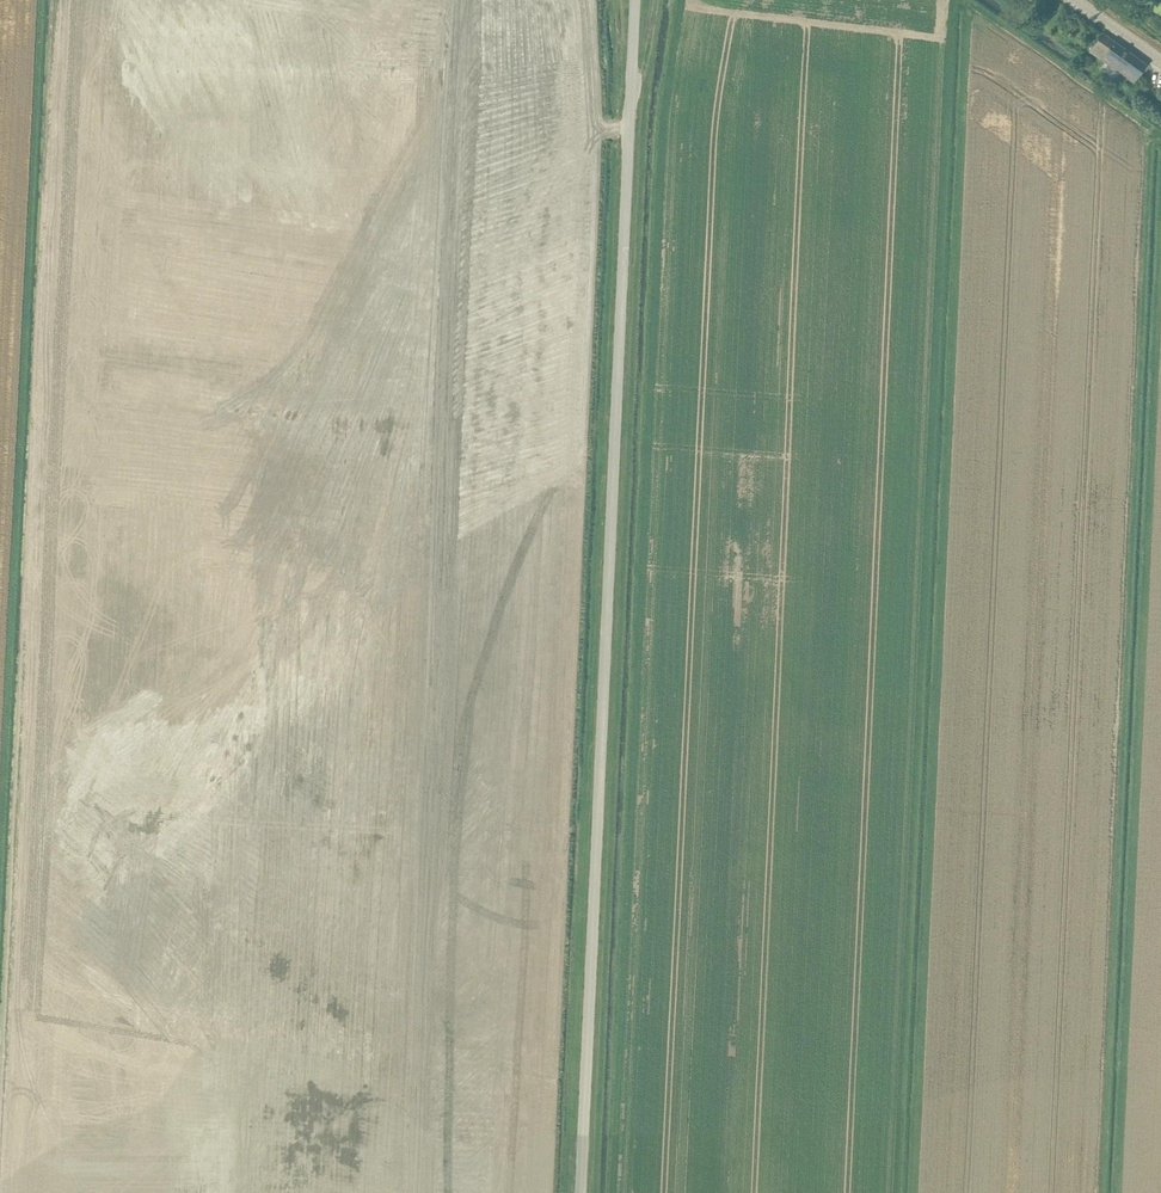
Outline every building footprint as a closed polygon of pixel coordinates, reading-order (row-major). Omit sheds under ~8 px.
[(1102,31),(1089,50),(1099,58),(1107,63),(1119,72),(1133,82),(1147,62),(1142,59),(1113,38),(1109,35),(1103,31),(1102,31)]
